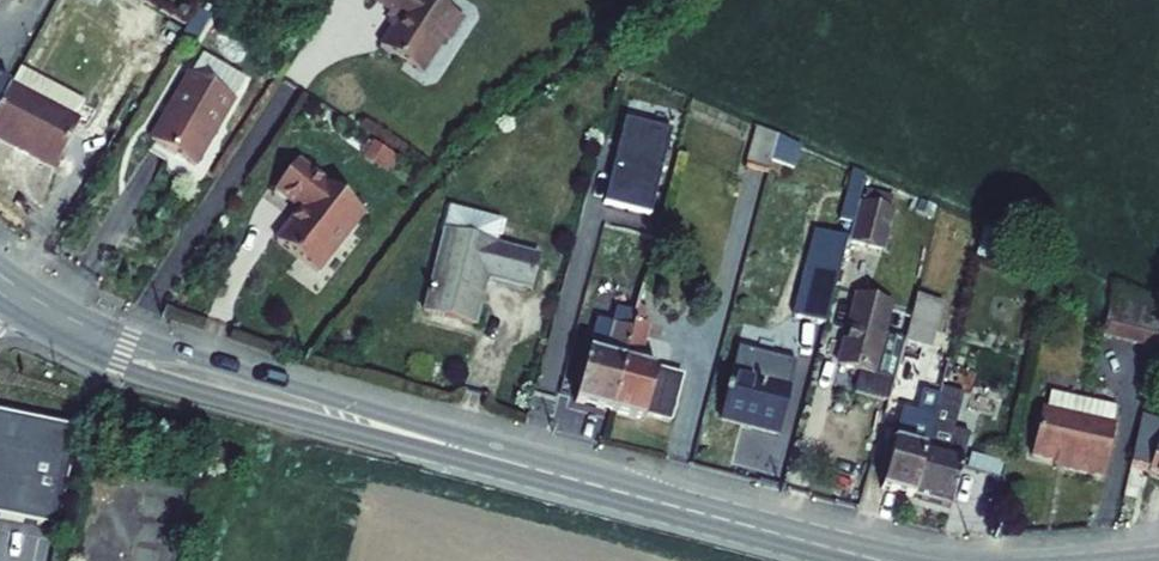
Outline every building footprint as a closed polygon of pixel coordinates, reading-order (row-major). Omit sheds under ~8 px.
[(362,5),(389,23),(373,56),(415,80),(432,49),(443,52),(456,26),(414,0),(365,0),(362,5)] [(212,18),(197,10),(182,36),(197,45),(212,18)] [(202,57),(150,143),(194,168),(244,81),(202,57)] [(11,87),(41,102),(49,86),(20,71),(11,87)] [(10,87),(0,82),(0,106),(10,87)] [(55,171),(80,123),(75,120),(83,104),(49,86),(41,102),(11,87),(10,87),(0,106),(0,142),(15,150),(17,146),(32,154),(30,158),(55,171)] [(657,213),(675,126),(629,117),(611,204),(657,213)] [(798,152),(746,129),(736,173),(763,182),(767,171),(791,177),(798,152)] [(364,158),(386,172),(396,157),(374,143),(364,158)] [(292,168),(267,201),(297,222),(268,256),(311,282),(358,222),(292,168)] [(854,179),(841,174),(827,226),(841,231),(839,237),(876,248),(887,215),(876,211),(878,198),(851,191),(854,179)] [(430,231),(406,319),(468,330),(478,290),(519,298),(529,257),(482,242),(489,222),(441,211),(437,232),(430,231)] [(1005,245),(987,234),(984,251),(1002,257),(1005,245)] [(809,237),(785,320),(812,328),(836,244),(809,237)] [(642,289),(608,281),(569,411),(638,431),(641,420),(662,426),(676,381),(634,366),(644,331),(634,327),(642,289)] [(1104,290),(1094,323),(1107,327),(1104,337),(1157,351),(1158,346),(1158,314),(1104,290)] [(856,292),(838,365),(854,369),(852,390),(887,398),(891,388),(911,390),(928,322),(911,317),(904,335),(881,330),(890,301),(856,292)] [(731,359),(715,425),(767,438),(781,388),(769,384),(756,363),(731,359)] [(914,417),(895,413),(873,494),(947,513),(960,460),(936,453),(946,403),(921,396),(914,417)] [(1115,414),(1046,397),(1032,456),(1062,462),(1060,473),(1098,483),(1115,414)] [(0,413),(0,519),(57,530),(78,429),(0,413)] [(1145,446),(1139,478),(1158,482),(1158,449),(1145,446)]
